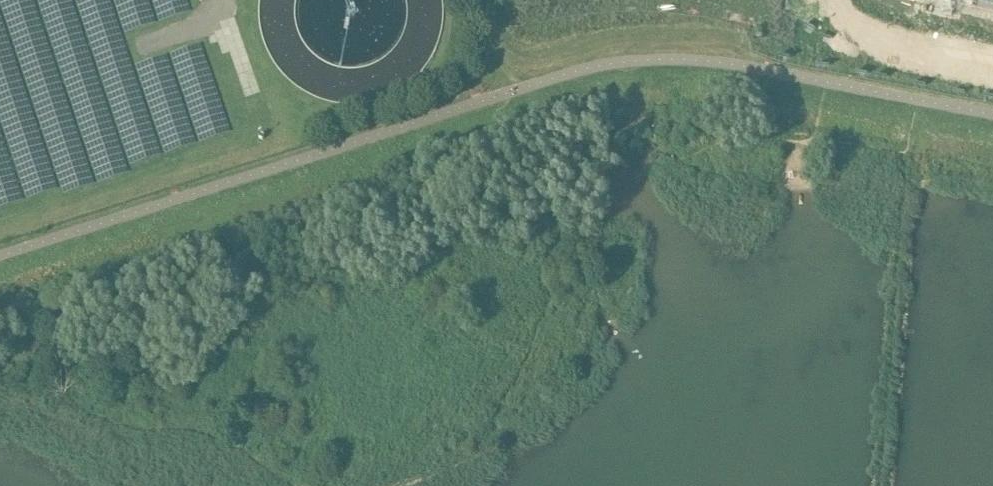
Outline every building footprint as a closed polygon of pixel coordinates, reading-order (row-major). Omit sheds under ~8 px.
[(992,11),(992,0),(946,0),(992,11)]
